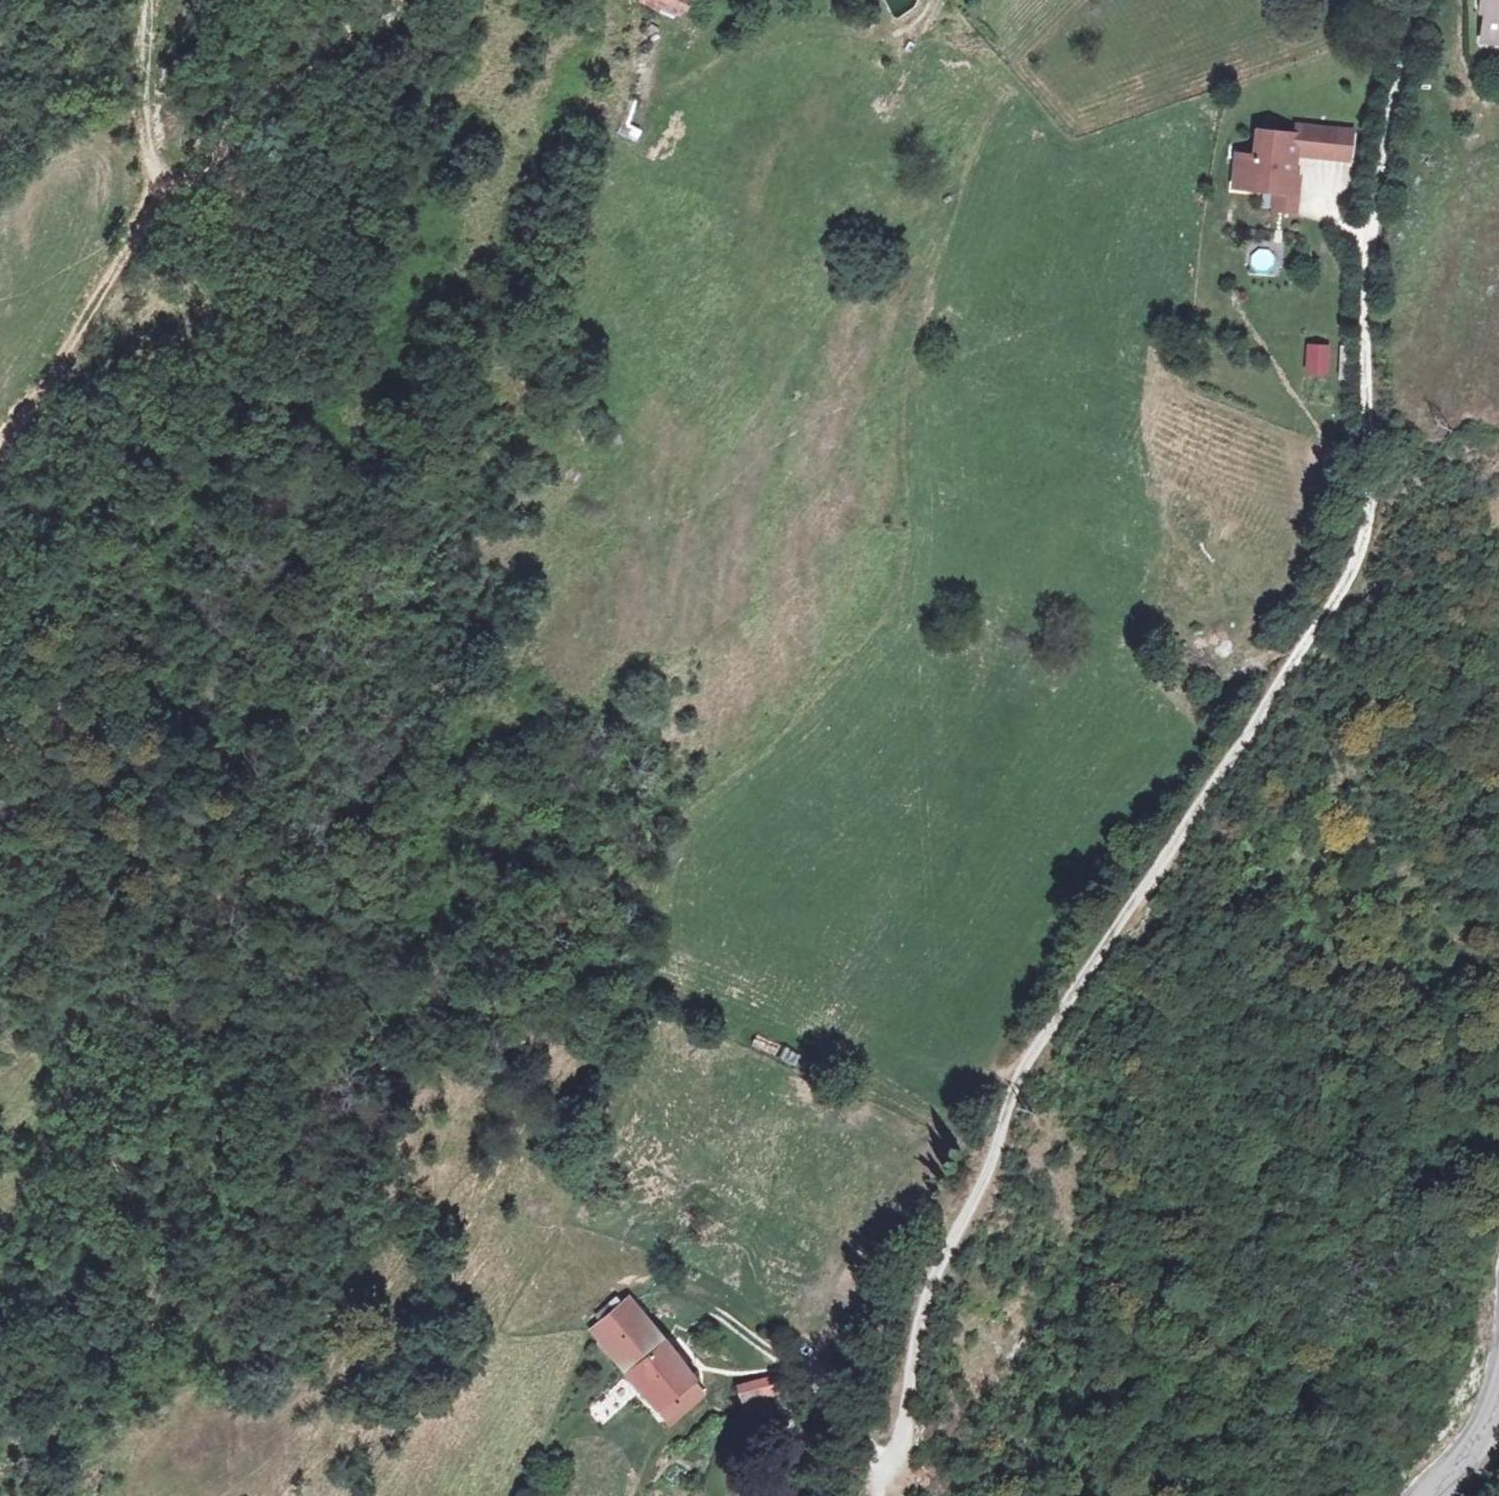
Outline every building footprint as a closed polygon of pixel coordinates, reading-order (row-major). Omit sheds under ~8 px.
[(695,0),(642,0),(640,3),(686,21),(695,0)] [(1478,45),(1498,46),(1498,0),(1482,0),(1478,45)] [(1348,167),(1350,131),(1291,126),(1290,139),(1254,136),(1252,162),(1235,161),(1232,198),(1269,201),(1268,217),(1291,218),(1295,163),(1348,167)] [(1327,342),(1306,341),(1305,371),(1326,372),(1327,342)] [(634,1295),(590,1329),(672,1432),(715,1398),(634,1295)] [(784,1382),(743,1393),(749,1415),(790,1404),(784,1382)]
